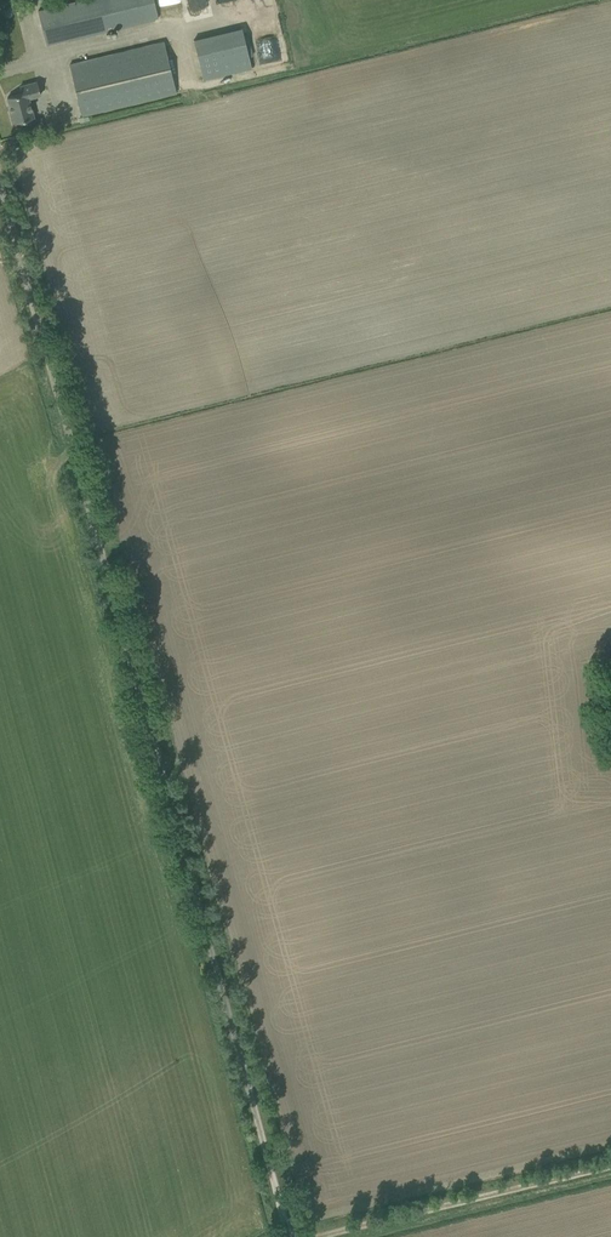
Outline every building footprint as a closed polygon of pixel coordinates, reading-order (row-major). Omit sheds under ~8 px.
[(46,45),(160,17),(156,0),(82,0),(38,11),(46,45)] [(189,10),(207,8),(206,0),(188,0),(189,10)] [(243,31),(196,42),(205,80),(251,69),(243,31)] [(81,62),(69,65),(82,115),(93,112),(176,92),(164,41),(81,62)] [(28,98),(40,94),(37,82),(22,86),(23,93),(7,97),(9,105),(8,105),(13,123),(34,117),(28,98)]
